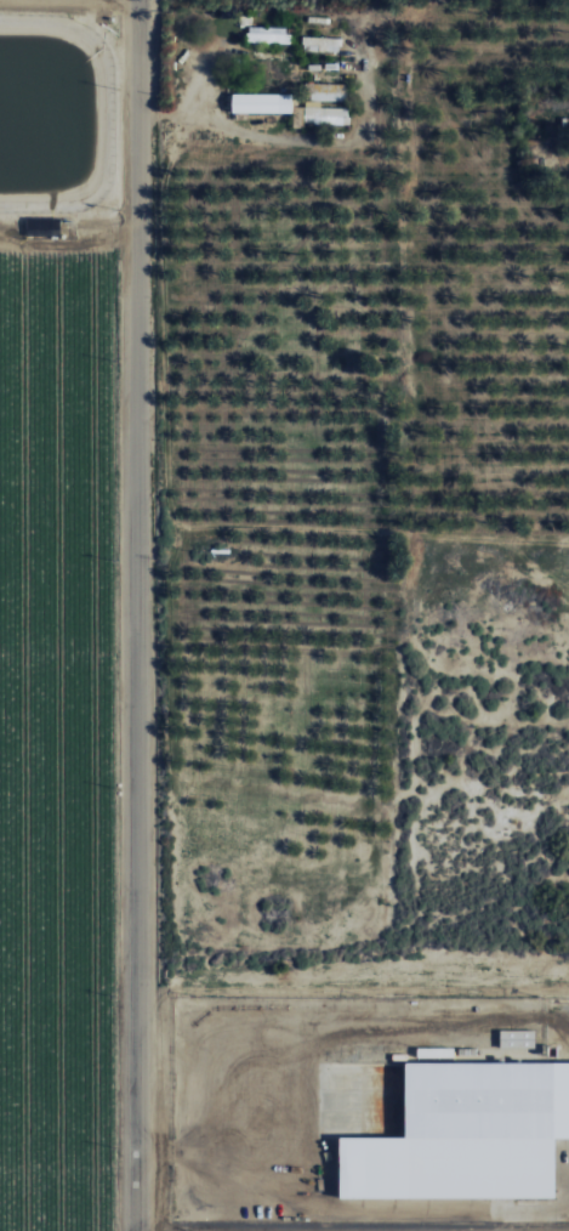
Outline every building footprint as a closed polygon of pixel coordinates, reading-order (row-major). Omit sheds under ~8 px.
[(286,43),(286,28),(251,27),(250,42),(286,43)] [(349,125),(349,108),(321,107),(321,98),(338,98),(338,85),(309,85),(309,107),(294,107),(293,128),(304,128),(304,124),(349,125)] [(292,113),(292,94),(233,94),(233,113),(292,113)] [(535,1031),(502,1030),(502,1048),(535,1048),(535,1031)] [(407,1063),(406,1139),(340,1139),(340,1199),(556,1199),(556,1139),(568,1139),(568,1064),(407,1063)]
